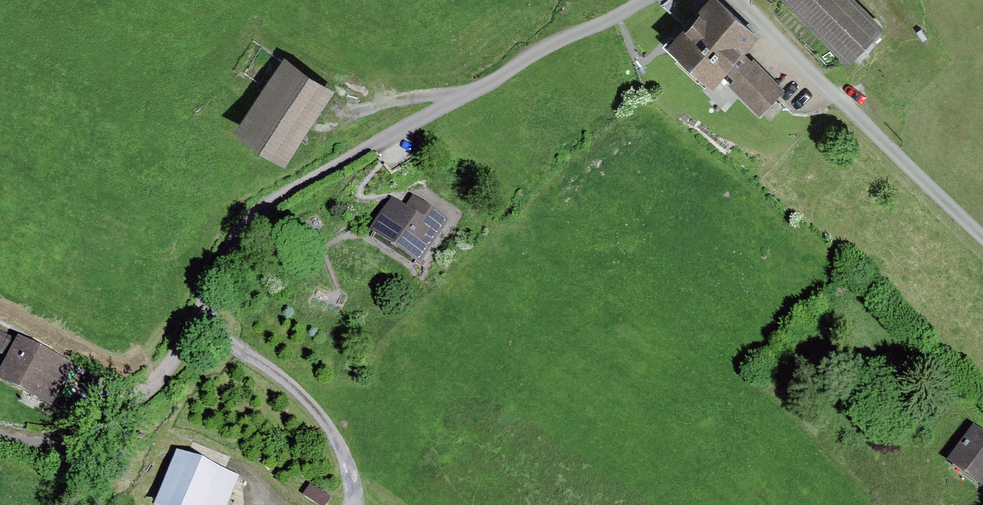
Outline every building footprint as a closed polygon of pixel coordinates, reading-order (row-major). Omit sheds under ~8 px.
[(726,0),(701,0),(666,37),(712,79),(725,66),(758,30),(726,0)] [(848,59),(883,23),(860,0),(787,0),(848,59)] [(782,88),(742,49),(725,66),(734,74),(728,79),(760,111),(782,88)] [(275,57),(229,124),(280,158),(326,91),(275,57)] [(392,196),(370,229),(421,263),(450,220),(412,195),(406,205),(392,196)] [(0,373),(0,379),(51,403),(71,361),(0,328),(0,353),(7,357),(0,373)] [(946,459),(982,486),(982,431),(973,424),(946,459)] [(154,504),(226,504),(238,475),(177,450),(154,504)]
